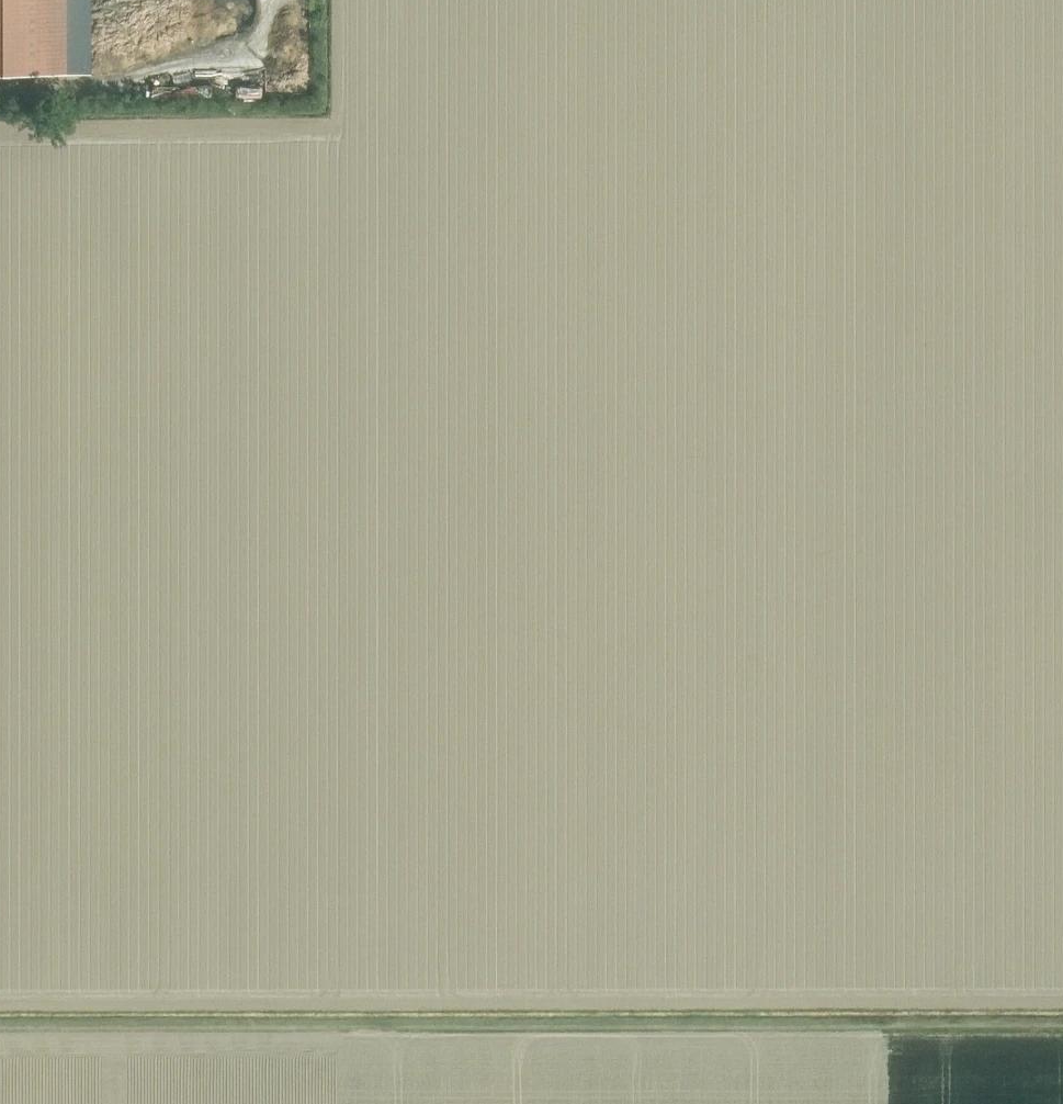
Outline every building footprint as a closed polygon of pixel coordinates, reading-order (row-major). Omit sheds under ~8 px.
[(35,74),(67,74),(67,0),(0,0),(0,74),(35,74)]
